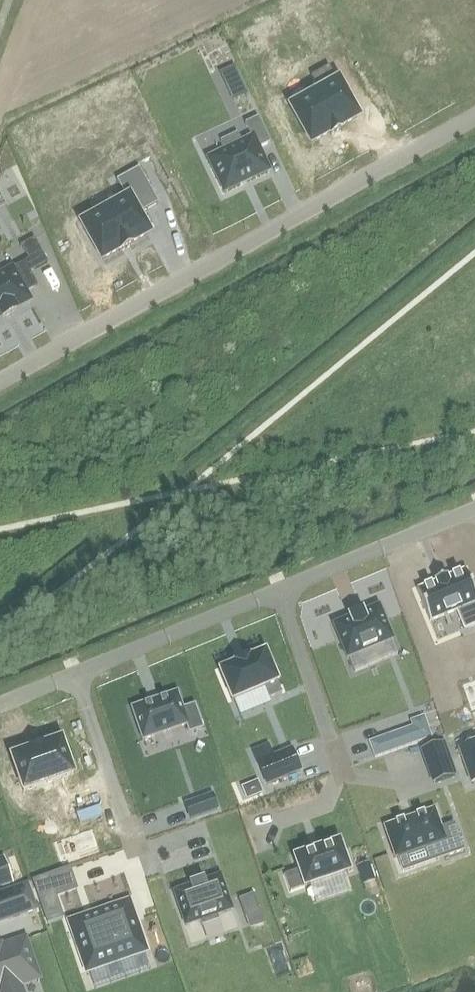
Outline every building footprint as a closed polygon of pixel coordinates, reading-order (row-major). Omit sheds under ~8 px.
[(234,67),(220,73),(227,87),(240,81),(234,67)] [(321,92),(293,108),(312,143),(330,133),(331,135),(340,131),(338,128),(358,117),(329,67),(312,76),(321,92)] [(260,152),(272,146),(261,123),(247,129),(254,143),(243,148),(239,139),(223,147),(227,156),(210,164),(225,194),(269,172),(260,152)] [(129,200),(84,225),(103,260),(148,235),(137,215),(158,204),(140,168),(118,180),(129,200)] [(48,262),(42,252),(28,259),(34,270),(48,262)] [(12,268),(0,275),(0,316),(1,316),(2,318),(16,310),(15,308),(29,300),(26,293),(12,268)] [(418,591),(429,623),(456,613),(462,632),(474,628),(474,598),(467,574),(448,580),(447,578),(435,582),(436,584),(418,591)] [(393,640),(380,606),(364,613),(363,611),(349,616),(350,618),(334,625),(348,658),(393,640)] [(235,665),(220,672),(232,701),(265,688),(269,699),(282,694),(276,678),(265,653),(250,659),(249,657),(234,663),(235,665)] [(465,687),(474,714),(474,713),(474,684),(465,687)] [(178,694),(133,709),(144,741),(188,726),(190,734),(203,729),(195,707),(184,711),(178,694)] [(413,727),(388,735),(394,751),(432,737),(425,716),(411,721),(413,727)] [(61,739),(11,756),(23,790),(73,774),(61,739)] [(443,743),(420,751),(424,762),(446,754),(443,743)] [(474,781),(474,743),(460,749),(471,783),(474,781)] [(292,748),(257,762),(266,785),(301,771),(292,748)] [(258,782),(242,788),(247,799),(262,793),(258,782)] [(218,810),(212,794),(184,803),(190,820),(218,810)] [(454,824),(441,828),(434,809),(385,827),(395,857),(431,844),(437,860),(463,850),(454,824)] [(300,869),(285,874),(291,891),(353,869),(347,853),(343,854),(338,841),(296,856),(300,869)] [(0,857),(0,887),(11,883),(2,857),(0,857)] [(94,858),(52,873),(59,893),(102,879),(94,858)] [(363,884),(375,880),(369,863),(358,866),(363,884)] [(48,875),(32,881),(39,903),(43,913),(60,908),(59,906),(56,897),(48,875)] [(190,884),(190,886),(173,891),(185,926),(200,921),(202,926),(220,920),(218,914),(232,909),(220,875),(204,881),(204,879),(190,884)] [(29,883),(1,893),(11,922),(39,912),(29,883)] [(253,894),(240,898),(246,914),(259,910),(253,894)] [(129,901),(69,922),(86,973),(147,952),(129,901)] [(0,950),(0,991),(22,991),(20,986),(38,980),(25,941),(0,950)]
